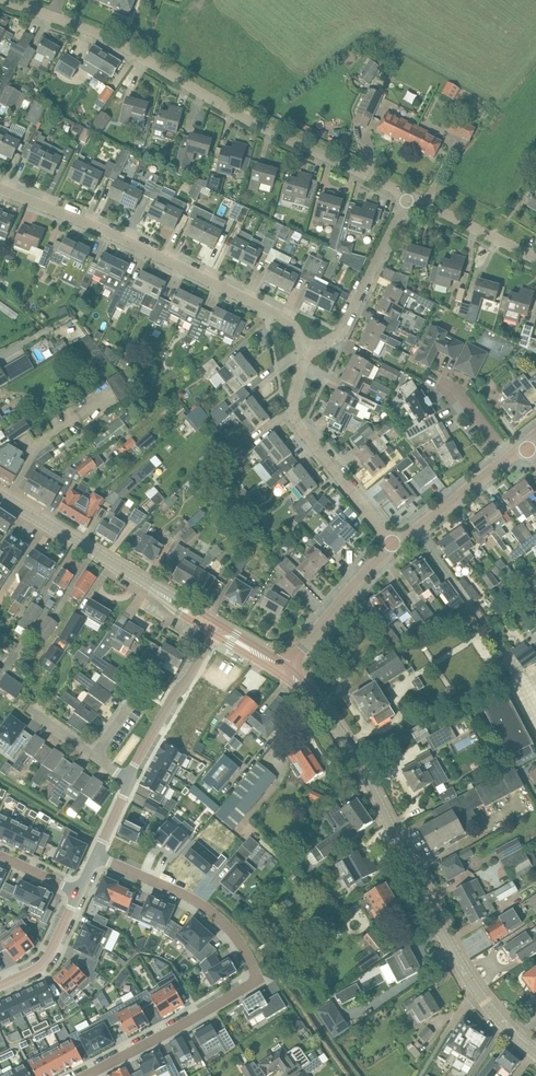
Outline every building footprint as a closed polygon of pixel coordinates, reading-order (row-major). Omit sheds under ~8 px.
[(130,14),(136,0),(95,0),(130,14)] [(4,37),(7,31),(4,30),(8,21),(0,17),(0,35),(4,37)] [(25,32),(18,45),(27,50),(28,47),(33,37),(25,32)] [(40,45),(37,52),(46,57),(41,65),(39,69),(46,73),(49,69),(53,60),(53,61),(55,58),(60,49),(58,47),(53,45),(55,42),(44,36),(42,39),(41,39),(38,44),(40,45)] [(18,45),(22,47),(17,55),(11,52),(6,59),(18,66),(19,65),(27,50),(18,45)] [(108,60),(111,56),(94,46),(85,61),(86,62),(83,66),(95,74),(96,73),(97,74),(100,69),(104,62),(106,62),(107,60),(108,60)] [(27,50),(19,65),(26,69),(35,51),(28,47),(27,50)] [(66,54),(56,70),(71,79),(80,64),(66,54)] [(112,77),(115,71),(121,62),(111,56),(108,60),(107,60),(106,62),(104,62),(100,69),(97,74),(96,73),(95,74),(94,77),(93,78),(104,84),(110,76),(112,77)] [(6,59),(3,66),(9,70),(5,76),(4,79),(10,82),(18,67),(18,66),(6,59)] [(367,83),(380,67),(371,60),(358,76),(367,83)] [(8,86),(10,82),(0,77),(0,84),(1,84),(0,86),(0,99),(1,99),(8,86)] [(454,100),(460,89),(448,82),(442,93),(454,100)] [(8,86),(1,99),(0,101),(0,103),(18,112),(21,107),(26,97),(27,96),(8,86)] [(95,105),(102,109),(114,91),(108,87),(95,105)] [(367,88),(356,112),(371,119),(383,95),(367,88)] [(33,100),(26,97),(21,107),(26,110),(30,103),(31,103),(33,100)] [(131,117),(143,120),(144,120),(145,117),(146,118),(146,116),(149,117),(151,107),(148,106),(148,104),(147,104),(148,100),(139,98),(138,102),(127,99),(121,122),(129,124),(131,117)] [(37,126),(46,106),(35,101),(26,120),(37,126)] [(160,112),(157,122),(154,134),(164,137),(166,129),(177,132),(180,120),(183,110),(175,108),(173,115),(160,112)] [(102,112),(91,130),(99,135),(111,117),(102,112)] [(387,112),(382,121),(378,131),(408,145),(417,127),(387,112)] [(475,129),(453,118),(447,130),(469,141),(475,129)] [(78,140),(84,128),(75,124),(70,136),(78,140)] [(417,127),(408,145),(434,158),(442,142),(429,136),(431,133),(417,127)] [(78,140),(86,143),(92,131),(84,128),(78,140)] [(0,151),(0,153),(12,159),(20,143),(19,143),(23,135),(18,133),(18,134),(10,130),(7,137),(0,151)] [(28,161),(27,162),(40,168),(52,146),(39,140),(42,134),(38,131),(35,130),(34,130),(33,134),(28,144),(35,147),(28,161)] [(184,134),(174,171),(185,177),(190,159),(193,160),(195,152),(208,156),(209,151),(212,141),(191,135),(191,136),(184,134)] [(247,172),(248,169),(251,159),(244,157),(247,146),(239,144),(237,152),(224,148),(217,171),(231,175),(233,168),(247,172)] [(52,146),(40,168),(53,175),(58,165),(61,159),(67,162),(73,150),(66,147),(64,152),(56,148),(52,146)] [(117,165),(110,179),(116,182),(109,197),(122,204),(129,188),(121,184),(125,177),(121,175),(131,152),(124,149),(117,165)] [(80,155),(74,168),(69,178),(82,184),(90,169),(82,165),(85,157),(80,155)] [(94,160),(90,169),(82,184),(95,191),(102,175),(110,179),(117,165),(108,161),(106,166),(94,160)] [(273,187),(274,182),(277,171),(256,165),(250,188),(258,191),(260,183),(273,187)] [(206,189),(213,191),(217,174),(211,172),(206,189)] [(289,178),(286,189),(284,194),(295,197),(293,204),(311,208),(317,185),(310,183),(312,176),(304,174),(302,182),(289,178)] [(142,195),(149,198),(156,184),(148,180),(145,187),(140,184),(136,191),(129,188),(122,204),(135,210),(142,195)] [(194,182),(188,194),(197,199),(200,193),(203,187),(194,182)] [(148,217),(161,223),(173,198),(161,192),(163,188),(156,184),(149,198),(156,201),(148,217)] [(530,191),(526,198),(531,201),(528,206),(529,207),(529,206),(535,210),(535,192),(535,194),(530,191)] [(328,247),(336,251),(339,240),(345,218),(338,216),(339,212),(342,213),(344,205),(342,205),(342,201),(333,199),(334,195),(324,192),(323,196),(322,196),(315,219),(313,225),(321,227),(323,226),(324,223),(334,226),(328,247)] [(186,205),(173,198),(161,223),(174,229),(186,206),(185,206),(186,205)] [(243,206),(236,203),(229,217),(236,221),(243,206)] [(484,204),(479,216),(490,221),(495,209),(484,204)] [(345,218),(341,230),(344,231),(348,232),(362,236),(364,228),(371,230),(373,221),(377,222),(381,211),(376,210),(377,207),(370,205),(367,212),(362,211),(354,209),(352,217),(345,215),(345,218)] [(196,219),(193,226),(188,236),(201,242),(212,219),(214,215),(195,206),(190,216),(196,219)] [(243,206),(236,221),(243,224),(250,209),(243,206)] [(6,239),(15,218),(3,213),(0,212),(0,237),(6,239)] [(212,219),(201,242),(214,248),(225,225),(212,219)] [(38,249),(41,240),(45,230),(33,225),(31,228),(23,224),(18,235),(14,245),(30,251),(32,247),(38,249)] [(283,226),(277,238),(284,241),(290,229),(283,226)] [(228,255),(241,261),(252,238),(253,237),(240,230),(228,255)] [(301,242),(307,245),(310,240),(304,236),(301,242)] [(52,250),(65,257),(62,263),(68,266),(71,260),(78,244),(66,237),(63,244),(56,241),(52,250)] [(262,243),(252,238),(241,261),(254,268),(262,252),(269,255),(272,248),(275,241),(265,237),(262,243)] [(339,240),(336,251),(343,255),(350,258),(352,253),(354,244),(345,242),(341,241),(339,240)] [(78,244),(71,260),(68,266),(62,277),(63,278),(65,273),(75,278),(74,281),(75,282),(76,281),(81,284),(80,287),(81,286),(86,275),(92,262),(94,259),(88,256),(91,250),(78,244)] [(403,270),(411,272),(413,264),(426,268),(431,252),(410,246),(409,249),(406,248),(403,261),(405,262),(403,270)] [(265,280),(278,287),(289,264),(291,258),(272,248),(269,255),(266,261),(272,264),(265,280)] [(39,264),(46,267),(48,260),(51,254),(44,252),(39,264)] [(96,270),(93,276),(94,276),(101,279),(99,283),(104,285),(109,276),(117,260),(112,257),(104,254),(98,265),(96,270)] [(310,271),(316,258),(309,255),(304,267),(310,271)] [(339,262),(360,272),(364,265),(360,263),(357,261),(350,258),(343,255),(339,262)] [(442,260),(438,276),(435,285),(449,289),(452,280),(459,282),(462,269),(465,258),(458,256),(455,264),(442,260)] [(322,261),(316,258),(310,271),(317,273),(322,261)] [(109,276),(104,285),(117,291),(118,288),(121,282),(122,282),(125,276),(129,266),(122,262),(117,260),(109,276)] [(291,293),(295,283),(302,270),(296,267),(289,264),(278,287),(291,293)] [(134,288),(132,291),(144,297),(154,278),(141,272),(133,288),(134,288)] [(396,273),(392,282),(398,285),(402,287),(406,289),(410,276),(407,276),(396,273)] [(86,275),(81,286),(87,290),(93,278),(92,278),(86,275)] [(315,277),(309,290),(304,300),(317,306),(328,283),(315,277)] [(155,306),(150,318),(148,320),(155,323),(166,301),(160,298),(167,284),(154,278),(144,297),(141,305),(147,308),(149,303),(155,306)] [(495,302),(496,297),(499,286),(498,286),(498,285),(498,283),(497,281),(495,280),(493,279),(491,280),(490,282),(490,284),(478,280),(472,304),(479,306),(481,299),(495,302)] [(328,283),(317,306),(330,312),(338,296),(341,290),(341,289),(328,283)] [(389,286),(383,299),(404,309),(410,298),(417,301),(420,296),(406,289),(402,287),(398,285),(395,289),(389,286)] [(113,299),(119,302),(125,291),(118,288),(117,291),(113,299)] [(166,301),(155,323),(154,324),(161,327),(162,324),(164,321),(167,323),(171,315),(180,319),(191,296),(178,290),(171,303),(166,301)] [(341,290),(338,296),(346,300),(349,294),(341,290)] [(527,316),(531,303),(534,293),(526,290),(524,298),(511,294),(506,311),(500,309),(498,314),(504,316),(504,318),(519,322),(521,314),(527,316)] [(125,291),(119,302),(116,307),(123,310),(125,306),(131,294),(125,291)] [(184,341),(191,344),(193,339),(207,311),(201,308),(204,302),(191,296),(180,319),(192,325),(184,341)] [(417,301),(417,303),(432,310),(435,303),(420,296),(417,301)] [(383,299),(377,311),(386,316),(383,321),(398,328),(401,322),(398,321),(400,315),(404,309),(383,299)] [(451,311),(458,315),(462,303),(462,302),(454,300),(451,311)] [(467,319),(471,306),(462,303),(458,315),(467,319)] [(193,339),(199,342),(205,330),(220,337),(231,315),(216,308),(213,314),(207,311),(193,339)] [(231,315),(220,337),(224,339),(225,337),(227,333),(235,338),(236,338),(238,333),(240,334),(245,323),(241,321),(241,320),(233,317),(231,315)] [(421,331),(427,320),(419,317),(413,328),(421,331)] [(372,321),(366,333),(379,340),(389,345),(394,347),(398,349),(401,343),(388,337),(391,331),(395,333),(398,328),(383,321),(381,326),(372,321)] [(416,361),(429,368),(438,351),(455,360),(462,344),(453,340),(452,341),(445,337),(446,334),(431,326),(423,342),(425,343),(416,361)] [(103,333),(97,331),(94,336),(93,338),(97,344),(103,333)] [(366,333),(360,346),(369,351),(373,353),(379,340),(366,333)] [(521,335),(518,345),(524,348),(527,349),(530,338),(521,335)] [(530,338),(527,349),(535,353),(535,339),(530,338)] [(67,346),(63,339),(57,342),(55,339),(48,343),(54,353),(67,346)] [(455,367),(475,377),(487,354),(467,344),(455,367)] [(389,345),(386,351),(391,354),(394,347),(389,345)] [(116,353),(107,349),(104,353),(111,362),(116,353)] [(217,364),(207,372),(211,377),(217,372),(220,370),(221,371),(222,373),(222,375),(224,378),(226,377),(227,379),(229,381),(235,376),(249,365),(246,360),(240,354),(232,361),(226,365),(221,369),(217,364)] [(31,368),(25,356),(5,368),(5,369),(2,371),(0,367),(0,387),(31,368)] [(374,366),(364,361),(354,356),(348,369),(368,378),(374,366)] [(119,365),(129,369),(132,362),(123,358),(119,365)] [(203,368),(195,374),(198,378),(207,372),(217,364),(213,359),(202,367),(203,368)] [(396,382),(400,373),(384,364),(379,374),(396,382)] [(229,381),(227,382),(236,394),(244,387),(249,383),(258,376),(253,370),(249,365),(235,376),(229,381)] [(373,381),(368,378),(348,369),(342,381),(355,388),(361,390),(365,384),(370,386),(373,381)] [(107,380),(121,405),(135,396),(125,381),(127,380),(121,372),(107,380)] [(528,392),(534,388),(535,391),(535,376),(529,381),(523,374),(518,379),(528,392)] [(132,375),(128,382),(141,388),(144,381),(132,375)] [(523,397),(528,392),(518,379),(502,391),(509,400),(502,406),(515,423),(533,409),(523,397)] [(466,384),(470,389),(475,385),(471,380),(466,384)] [(401,387),(400,388),(401,389),(408,400),(407,401),(406,402),(406,403),(407,402),(417,419),(413,422),(415,425),(403,433),(409,440),(428,429),(423,421),(434,415),(434,414),(435,414),(435,413),(431,406),(432,406),(428,398),(426,399),(422,393),(422,392),(421,392),(419,393),(418,392),(412,382),(412,381),(411,381),(401,388),(401,387)] [(389,396),(391,390),(382,385),(379,391),(389,396)] [(383,408),(367,399),(357,395),(350,391),(348,396),(337,391),(331,403),(344,410),(352,414),(356,416),(359,410),(360,411),(363,406),(379,414),(383,408)] [(238,408),(233,413),(242,424),(247,419),(261,408),(258,404),(252,397),(244,404),(238,408)] [(225,402),(211,413),(212,414),(213,418),(214,419),(229,407),(225,402)] [(325,416),(332,420),(328,427),(342,434),(352,414),(344,410),(331,403),(325,416)] [(229,407),(214,419),(216,426),(233,413),(229,407)] [(261,408),(247,419),(242,424),(251,435),(270,419),(261,408)] [(110,430),(116,437),(117,439),(129,429),(125,423),(133,417),(129,412),(121,418),(109,427),(111,429),(110,430)] [(2,448),(31,429),(25,420),(5,433),(7,437),(0,442),(0,446),(2,448)] [(367,439),(378,430),(373,425),(368,422),(358,430),(365,440),(367,439)] [(428,429),(409,440),(416,449),(432,440),(436,438),(436,439),(440,436),(445,446),(438,450),(447,467),(462,459),(452,442),(442,423),(441,422),(439,424),(439,423),(438,423),(438,424),(435,426),(428,429)] [(368,446),(356,455),(365,466),(377,457),(385,450),(388,448),(379,438),(391,428),(387,423),(378,430),(367,439),(371,444),(368,446)] [(105,446),(116,437),(110,430),(99,438),(105,446)] [(143,453),(156,441),(149,433),(137,444),(135,445),(136,445),(143,453)] [(255,448),(253,450),(262,461),(268,455),(283,444),(279,439),(274,433),(266,439),(260,444),(255,448)] [(247,437),(226,454),(230,459),(240,451),(251,442),(247,437)] [(135,445),(137,444),(132,438),(119,449),(123,454),(128,450),(128,451),(136,445),(135,445)] [(251,442),(240,451),(245,456),(253,450),(255,448),(251,442)] [(37,455),(33,462),(39,460),(49,452),(55,447),(52,443),(37,455)] [(260,462),(259,463),(272,479),(276,475),(277,475),(282,471),(288,466),(291,464),(287,459),(292,455),(287,448),(283,444),(268,455),(262,461),(260,462)] [(0,452),(0,476),(12,484),(25,462),(21,459),(24,454),(10,445),(0,452)] [(388,448),(385,450),(390,455),(394,452),(390,446),(388,448)] [(38,499),(52,473),(43,468),(45,464),(53,458),(49,452),(39,460),(33,462),(24,478),(30,481),(25,491),(38,499)] [(98,454),(91,459),(77,470),(82,476),(95,466),(97,468),(104,463),(98,454)] [(424,454),(421,456),(421,457),(428,465),(431,469),(436,465),(429,457),(428,458),(424,454)] [(381,486),(390,497),(409,481),(402,473),(414,463),(408,456),(383,477),(387,481),(381,486)] [(386,467),(377,457),(365,466),(374,477),(386,467)] [(151,461),(115,492),(119,497),(122,500),(153,474),(158,470),(151,461)] [(272,479),(267,483),(269,486),(271,489),(279,483),(287,493),(295,487),(309,476),(305,472),(300,465),(292,472),(288,466),(282,471),(277,475),(276,475),(272,479)] [(417,475),(425,486),(437,476),(431,469),(428,465),(417,475)] [(65,476),(63,480),(53,473),(53,474),(52,473),(38,499),(51,506),(57,496),(62,499),(70,486),(72,480),(65,476)] [(303,498),(292,507),(298,514),(294,520),(299,525),(318,502),(310,493),(318,487),(312,481),(309,476),(295,487),(303,498)] [(514,490),(533,515),(535,520),(535,508),(535,507),(528,498),(534,494),(535,492),(535,493),(535,482),(529,487),(528,486),(530,484),(528,481),(526,478),(517,484),(519,486),(514,490)] [(409,481),(390,497),(398,508),(405,502),(408,505),(417,498),(406,484),(409,481)] [(72,491),(59,512),(68,517),(76,503),(77,504),(83,497),(89,488),(81,483),(75,493),(72,491)] [(244,489),(239,492),(243,502),(250,496),(244,489)] [(514,490),(503,498),(518,519),(524,515),(527,519),(533,515),(514,490)] [(155,504),(147,512),(150,515),(158,508),(158,506),(166,499),(159,492),(151,500),(155,504)] [(87,510),(79,524),(87,528),(95,516),(101,507),(101,506),(105,501),(99,497),(98,497),(93,494),(92,495),(90,499),(89,501),(87,510)] [(324,495),(313,509),(318,513),(329,500),(324,495)] [(76,503),(68,517),(79,524),(87,510),(89,501),(83,497),(77,504),(76,503)] [(105,519),(103,523),(97,532),(115,543),(126,525),(116,519),(126,503),(119,499),(106,519),(105,519)] [(493,505),(482,513),(495,531),(497,534),(500,538),(501,539),(506,535),(501,527),(502,526),(507,523),(502,517),(500,514),(493,505)] [(140,525),(146,514),(135,507),(129,519),(140,525)] [(350,507),(343,513),(348,518),(354,512),(350,507)] [(0,509),(0,545),(2,543),(0,541),(7,533),(16,520),(0,509)] [(342,512),(329,526),(346,543),(356,533),(348,526),(352,522),(348,518),(343,513),(342,512)] [(482,513),(471,521),(476,529),(472,533),(478,541),(482,546),(485,543),(485,540),(492,535),(497,541),(500,538),(497,534),(495,531),(482,513)] [(178,528),(171,535),(176,540),(191,526),(183,518),(175,525),(178,528)] [(158,557),(164,547),(164,546),(146,535),(152,525),(147,522),(142,527),(134,535),(138,537),(132,548),(136,550),(135,551),(145,557),(144,559),(150,563),(155,555),(158,557)] [(527,541),(533,536),(522,523),(517,527),(527,541)] [(314,538),(327,551),(331,547),(336,553),(346,543),(329,526),(324,531),(325,531),(320,536),(318,534),(314,538)] [(522,546),(527,541),(517,527),(511,532),(522,546)] [(181,537),(187,544),(198,534),(192,528),(181,537)] [(474,546),(469,541),(470,540),(461,528),(450,536),(468,562),(474,570),(479,567),(472,559),(474,558),(469,551),(474,546)] [(11,572),(18,563),(28,547),(20,541),(21,539),(14,535),(13,537),(12,536),(2,552),(0,550),(0,589),(11,572)] [(463,566),(468,562),(450,536),(439,545),(448,557),(454,565),(460,561),(463,566)] [(309,543),(313,546),(303,556),(318,571),(328,561),(323,555),(327,551),(314,538),(309,543)] [(500,538),(497,541),(504,551),(507,548),(501,539),(500,538)] [(172,579),(187,588),(204,560),(185,548),(178,544),(173,553),(176,555),(169,567),(177,572),(172,579)] [(207,555),(204,560),(187,588),(200,595),(204,597),(215,578),(204,572),(207,566),(208,567),(213,559),(222,551),(217,545),(207,555)] [(525,552),(521,547),(510,555),(513,561),(525,552)] [(247,548),(235,567),(242,571),(253,552),(247,548)] [(25,577),(19,585),(11,598),(17,602),(45,557),(40,554),(39,552),(37,551),(35,551),(34,550),(19,573),(25,577)] [(300,559),(304,563),(298,570),(308,580),(318,571),(303,556),(300,559)] [(45,557),(17,602),(22,605),(33,588),(39,592),(47,578),(50,580),(56,570),(54,568),(56,564),(55,563),(54,561),(52,560),(50,560),(45,557)] [(282,562),(292,572),(297,567),(287,557),(282,562)] [(449,603),(459,595),(448,580),(442,585),(440,581),(422,557),(411,565),(429,589),(434,586),(437,589),(440,587),(444,593),(443,594),(449,603)] [(280,584),(285,589),(292,597),(304,585),(292,573),(292,572),(282,562),(275,569),(285,579),(280,584)] [(400,572),(407,581),(418,597),(429,589),(411,565),(400,572)] [(54,583),(49,590),(50,591),(54,593),(55,594),(59,587),(65,590),(68,585),(74,576),(73,575),(72,573),(70,572),(68,572),(63,569),(57,578),(54,583)] [(86,594),(91,587),(97,578),(86,571),(75,587),(76,588),(71,596),(81,602),(86,595),(86,594)] [(236,580),(226,597),(231,600),(230,602),(236,605),(237,604),(242,607),(249,596),(253,599),(259,589),(247,581),(248,579),(240,574),(236,580)] [(499,585),(491,574),(484,579),(491,590),(499,585)] [(470,586),(464,577),(458,581),(472,599),(475,596),(469,587),(470,586)] [(523,586),(527,592),(530,590),(535,586),(535,577),(523,586)] [(391,586),(380,594),(393,611),(398,618),(409,610),(391,586)] [(290,597),(281,592),(278,597),(271,592),(262,606),(279,616),(288,602),(287,602),(290,597)] [(388,615),(393,611),(380,594),(372,600),(374,602),(371,604),(388,626),(393,622),(388,615)] [(52,608),(56,602),(50,598),(46,605),(52,608)] [(104,625),(105,622),(111,613),(90,600),(80,617),(74,613),(59,638),(58,638),(52,649),(51,648),(46,656),(57,664),(64,653),(66,654),(71,645),(72,646),(90,617),(104,625)] [(421,601),(415,605),(418,609),(423,616),(431,611),(425,603),(423,600),(421,601)] [(29,632),(43,610),(32,603),(18,625),(18,626),(15,631),(25,637),(28,632),(29,632)] [(418,609),(410,614),(420,627),(427,622),(423,616),(418,609)] [(38,630),(36,633),(46,640),(58,623),(47,616),(38,630)] [(473,628),(479,623),(475,617),(468,622),(473,628)] [(114,625),(108,633),(103,641),(118,650),(122,644),(130,649),(136,639),(139,641),(144,632),(129,623),(124,632),(121,630),(122,629),(114,625)] [(384,635),(393,647),(401,641),(392,629),(384,635)] [(6,645),(13,649),(17,644),(9,639),(6,645)] [(108,646),(101,642),(98,648),(103,652),(104,651),(105,652),(108,646)] [(167,661),(157,655),(161,649),(156,645),(151,642),(136,667),(153,677),(161,663),(165,665),(167,661)] [(186,657),(164,644),(161,649),(157,655),(167,661),(180,668),(186,657)] [(516,658),(524,668),(535,659),(535,654),(531,647),(516,658)] [(89,659),(79,652),(74,659),(84,666),(89,659)] [(402,658),(399,659),(395,652),(385,658),(383,655),(376,659),(378,663),(366,670),(374,684),(353,697),(368,720),(374,717),(379,725),(397,714),(380,687),(406,670),(403,665),(406,663),(402,658)] [(104,672),(96,684),(110,694),(117,685),(119,686),(126,676),(117,670),(94,653),(89,660),(104,672)] [(507,669),(500,659),(488,667),(494,677),(507,669)] [(82,703),(96,714),(103,704),(105,706),(112,696),(110,694),(96,684),(80,672),(75,680),(90,691),(82,703)] [(8,693),(12,687),(19,693),(24,686),(6,673),(0,682),(0,687),(8,693)] [(424,686),(419,678),(414,681),(419,689),(424,686)] [(76,710),(74,714),(67,723),(82,733),(89,724),(91,725),(98,715),(96,714),(82,703),(66,692),(61,699),(76,710)] [(507,694),(482,707),(515,768),(535,757),(535,751),(533,746),(534,745),(507,694)] [(225,732),(232,738),(240,729),(239,729),(258,706),(246,696),(226,720),(222,725),(218,730),(224,734),(225,732)] [(255,712),(248,720),(248,721),(268,737),(292,708),(279,697),(261,717),(255,712)] [(9,743),(3,751),(13,759),(23,745),(16,740),(23,730),(25,727),(19,722),(20,721),(14,717),(13,718),(11,717),(0,732),(0,737),(9,743)] [(423,723),(410,730),(418,743),(428,737),(431,736),(423,723)] [(431,736),(428,737),(435,750),(456,738),(449,726),(449,725),(431,736)] [(31,757),(43,765),(54,751),(44,744),(46,742),(36,735),(29,744),(13,767),(20,772),(31,757)] [(307,739),(298,739),(299,746),(287,753),(293,762),(292,763),(293,764),(290,766),(298,778),(301,776),(302,776),(307,783),(323,773),(308,748),(307,739)] [(179,767),(182,768),(188,757),(165,743),(164,744),(163,744),(157,754),(179,767)] [(51,770),(63,779),(73,765),(64,758),(65,756),(55,749),(54,751),(43,765),(32,781),(39,786),(51,770)] [(432,762),(435,760),(430,752),(415,760),(417,762),(402,770),(414,792),(445,775),(439,765),(435,767),(432,762)] [(179,767),(157,754),(157,755),(158,755),(153,764),(174,776),(179,767)] [(218,794),(240,768),(224,755),(202,781),(218,794)] [(0,772),(0,773),(5,777),(12,767),(6,763),(0,772)] [(70,784),(82,793),(92,779),(83,772),(84,770),(74,763),(73,765),(63,779),(51,795),(53,797),(58,800),(70,784)] [(259,763),(216,815),(233,830),(277,777),(259,763)] [(174,776),(153,764),(147,774),(168,786),(174,776)] [(482,769),(477,769),(474,771),(471,775),(476,785),(488,778),(482,769)] [(168,786),(147,774),(141,785),(152,792),(149,797),(161,804),(171,787),(168,786)] [(92,779),(82,793),(71,809),(78,814),(89,798),(102,807),(112,793),(102,786),(104,784),(94,777),(92,779)] [(439,794),(438,795),(443,803),(457,795),(452,787),(447,790),(439,794)] [(324,796),(312,791),(309,798),(321,803),(324,796)] [(53,797),(50,801),(59,808),(62,803),(58,800),(53,797)] [(160,806),(148,799),(144,805),(156,812),(159,807),(160,806)] [(315,865),(324,858),(350,841),(359,834),(358,833),(373,822),(357,799),(348,806),(341,810),(342,810),(331,818),(340,831),(311,851),(310,851),(306,853),(306,857),(311,864),(315,865)] [(167,801),(163,808),(171,812),(175,806),(167,801)] [(215,813),(220,807),(214,802),(209,808),(215,813)] [(26,807),(19,803),(17,808),(23,812),(26,807)] [(156,812),(154,815),(164,820),(168,812),(159,807),(156,812)] [(39,814),(32,810),(29,815),(36,819),(39,814)] [(436,820),(420,829),(432,851),(467,832),(455,810),(436,820)] [(44,814),(41,819),(48,823),(51,818),(44,814)] [(2,839),(11,820),(0,815),(0,839),(2,839)] [(168,822),(153,838),(163,847),(185,822),(185,821),(183,824),(175,817),(169,823),(168,822)] [(11,820),(2,839),(12,844),(21,824),(11,820)] [(134,825),(125,820),(119,834),(137,843),(147,825),(137,820),(134,825)] [(21,824),(12,844),(22,849),(31,829),(32,827),(22,822),(21,824)] [(185,822),(163,847),(164,847),(166,845),(176,853),(190,837),(188,836),(194,829),(185,822)] [(64,836),(58,848),(82,859),(88,846),(75,840),(78,834),(66,827),(63,835),(64,836)] [(31,829),(22,849),(33,855),(38,845),(43,835),(31,829)] [(43,835),(38,845),(44,848),(50,836),(44,833),(43,835)] [(496,851),(502,861),(525,849),(520,839),(496,851)] [(217,860),(198,843),(186,857),(206,874),(213,865),(218,869),(227,859),(222,855),(217,860)] [(252,854),(242,846),(226,864),(233,870),(221,883),(225,886),(223,888),(229,893),(231,892),(234,894),(250,876),(240,868),(252,854)] [(470,847),(456,854),(439,863),(448,881),(465,872),(460,863),(474,855),(470,847)] [(52,860),(76,871),(82,859),(58,848),(52,860)] [(356,884),(358,889),(369,882),(366,877),(377,871),(372,862),(365,866),(357,852),(348,858),(343,860),(342,860),(335,865),(341,875),(345,872),(347,876),(343,879),(348,888),(356,884)] [(524,852),(503,865),(512,881),(534,868),(524,852)] [(109,905),(117,886),(118,884),(104,878),(94,902),(108,908),(109,905)] [(37,889),(28,885),(29,883),(23,880),(22,882),(20,881),(17,888),(6,883),(2,890),(14,895),(13,898),(31,906),(39,890),(37,889)] [(485,896),(476,880),(454,891),(463,908),(485,896)] [(485,896),(463,908),(472,925),(496,912),(492,903),(498,900),(499,902),(518,891),(512,881),(494,892),(493,891),(485,896)] [(385,885),(376,891),(368,895),(376,909),(372,911),(376,918),(380,916),(385,924),(394,918),(396,922),(405,916),(404,913),(402,913),(385,885)] [(136,894),(117,886),(109,905),(127,913),(126,916),(133,919),(138,906),(132,903),(136,894)] [(53,912),(47,909),(54,894),(40,887),(39,890),(31,906),(29,911),(42,917),(40,921),(47,924),(53,912)] [(152,926),(162,902),(149,897),(144,909),(138,906),(133,919),(139,921),(152,926)] [(169,937),(177,924),(170,919),(175,908),(162,902),(152,926),(164,932),(164,933),(169,937)] [(494,925),(485,930),(492,942),(501,936),(508,932),(516,927),(522,923),(518,916),(513,909),(506,913),(501,916),(492,922),(494,925)] [(93,920),(101,924),(106,926),(109,920),(96,914),(93,920)] [(8,932),(25,954),(35,947),(25,934),(30,930),(22,919),(17,923),(18,925),(8,932)] [(186,947),(204,928),(194,919),(184,929),(177,924),(169,937),(175,941),(176,939),(186,947)] [(114,930),(106,926),(101,924),(98,930),(86,924),(80,937),(104,948),(105,949),(114,930)] [(531,957),(535,953),(535,928),(535,927),(517,940),(517,939),(503,948),(512,961),(518,957),(522,963),(531,957)] [(214,938),(204,928),(186,947),(185,948),(202,963),(212,954),(205,947),(214,938)] [(5,949),(15,962),(25,954),(8,932),(0,937),(0,953),(5,949)] [(382,946),(371,932),(364,937),(376,951),(382,946)] [(98,960),(104,948),(80,937),(74,949),(87,955),(83,963),(89,967),(94,971),(99,960),(98,960)] [(400,953),(395,955),(405,974),(416,968),(419,967),(409,948),(400,953)] [(362,971),(380,959),(375,952),(357,965),(362,971)] [(213,953),(212,954),(202,963),(200,964),(204,970),(202,971),(212,987),(216,984),(216,985),(229,977),(228,977),(237,971),(230,959),(221,965),(214,954),(213,953)] [(99,975),(94,971),(89,967),(83,974),(72,962),(63,971),(81,990),(82,991),(91,983),(92,984),(99,975)] [(523,976),(523,978),(534,993),(535,992),(535,968),(529,973),(527,972),(525,972),(523,973),(523,976)] [(63,971),(54,980),(65,991),(60,996),(61,998),(58,1000),(62,1010),(67,1006),(75,1000),(73,998),(81,990),(63,971)] [(174,974),(158,984),(174,1011),(184,1005),(176,991),(182,988),(174,974)] [(47,982),(35,987),(45,1010),(57,1004),(47,982)] [(163,1018),(174,1011),(158,984),(157,984),(159,987),(149,993),(147,990),(141,994),(148,1006),(154,1003),(163,1018)] [(352,986),(335,995),(338,1000),(340,999),(342,1005),(357,997),(352,986)] [(34,988),(25,992),(34,1012),(44,1007),(45,1010),(35,987),(34,988)] [(103,991),(98,995),(101,1001),(107,998),(103,991)] [(25,992),(15,997),(24,1017),(34,1012),(25,992)] [(245,1010),(243,1011),(247,1018),(249,1021),(262,1013),(263,1013),(267,1019),(286,1007),(278,993),(266,1001),(260,992),(241,1004),(245,1010)] [(407,1013),(412,1009),(420,1022),(426,1019),(427,1019),(431,1017),(440,1011),(429,993),(418,1000),(416,996),(402,1005),(407,1013)] [(142,1009),(148,1006),(141,994),(124,1003),(139,1029),(150,1023),(142,1009)] [(15,997),(5,1001),(14,1021),(24,1017),(15,997)] [(0,1004),(0,1023),(2,1027),(14,1021),(5,1001),(0,1004)] [(332,1002),(317,1011),(334,1038),(349,1028),(340,1014),(339,1014),(332,1002)] [(128,1036),(139,1029),(124,1003),(107,1013),(114,1025),(120,1022),(128,1036)] [(107,1029),(114,1025),(107,1013),(100,1017),(102,1020),(90,1026),(102,1049),(105,1048),(114,1043),(107,1029)] [(64,1019),(61,1014),(54,1017),(57,1022),(64,1019)] [(464,1020),(456,1033),(455,1035),(452,1033),(438,1057),(446,1062),(453,1051),(459,1055),(453,1066),(461,1071),(467,1060),(474,1064),(480,1054),(481,1054),(482,1053),(481,1052),(483,1049),(484,1050),(484,1049),(491,1038),(480,1031),(479,1032),(474,1029),(475,1027),(464,1020)] [(49,1026),(47,1021),(39,1024),(42,1029),(49,1026)] [(302,1023),(291,1021),(290,1029),(300,1031),(302,1023)] [(42,1029),(39,1024),(33,1028),(35,1033),(42,1029)] [(236,1046),(225,1028),(224,1028),(225,1029),(217,1034),(211,1025),(212,1025),(211,1024),(205,1028),(204,1026),(205,1025),(204,1025),(194,1031),(195,1031),(196,1031),(197,1033),(195,1034),(195,1035),(195,1034),(202,1045),(204,1048),(216,1041),(225,1054),(236,1046)] [(58,1025),(51,1028),(54,1034),(61,1030),(58,1025)] [(102,1049),(90,1026),(78,1032),(78,1031),(69,1036),(73,1042),(76,1047),(83,1044),(90,1056),(99,1051),(100,1051),(102,1049)] [(428,1027),(418,1036),(424,1042),(434,1033),(428,1027)] [(30,1029),(23,1032),(25,1037),(32,1034),(30,1029)] [(37,1042),(44,1038),(41,1033),(34,1037),(37,1042)] [(20,1034),(13,1037),(15,1042),(22,1039),(20,1034)] [(203,1060),(192,1041),(192,1042),(187,1045),(183,1037),(171,1043),(174,1049),(172,1050),(173,1051),(181,1065),(193,1058),(196,1064),(196,1063),(203,1060)] [(29,1045),(26,1040),(19,1044),(22,1049),(29,1045)] [(82,1059),(76,1047),(73,1042),(62,1048),(71,1065),(82,1059)] [(61,1071),(71,1065),(62,1048),(60,1044),(59,1044),(50,1049),(61,1071)] [(302,1069),(311,1062),(301,1049),(300,1048),(298,1047),(297,1047),(295,1047),(294,1048),(287,1053),(283,1047),(275,1053),(259,1065),(267,1075),(268,1075),(277,1069),(279,1069),(284,1075),(291,1075),(302,1069)] [(51,1075),(61,1071),(50,1049),(40,1054),(51,1075)] [(148,1055),(159,1075),(168,1071),(171,1075),(180,1075),(179,1073),(169,1055),(163,1058),(159,1050),(148,1055)] [(12,1051),(5,1054),(8,1059),(15,1056),(12,1051)] [(502,1067),(512,1075),(515,1070),(522,1062),(508,1051),(499,1062),(493,1057),(485,1067),(478,1075),(495,1075),(502,1067)] [(51,1075),(40,1054),(28,1061),(36,1075),(51,1075)] [(136,1072),(138,1075),(153,1075),(157,1074),(158,1075),(159,1075),(148,1055),(137,1061),(142,1069),(136,1072)] [(297,1075),(308,1075),(307,1074),(308,1073),(310,1073),(323,1064),(318,1057),(311,1062),(302,1069),(304,1071),(297,1075)] [(25,1064),(14,1070),(17,1075),(32,1075),(25,1064)] [(250,1065),(242,1069),(246,1075),(256,1075),(250,1065)] [(115,1073),(116,1075),(138,1075),(136,1072),(130,1075),(125,1067),(115,1073)]
